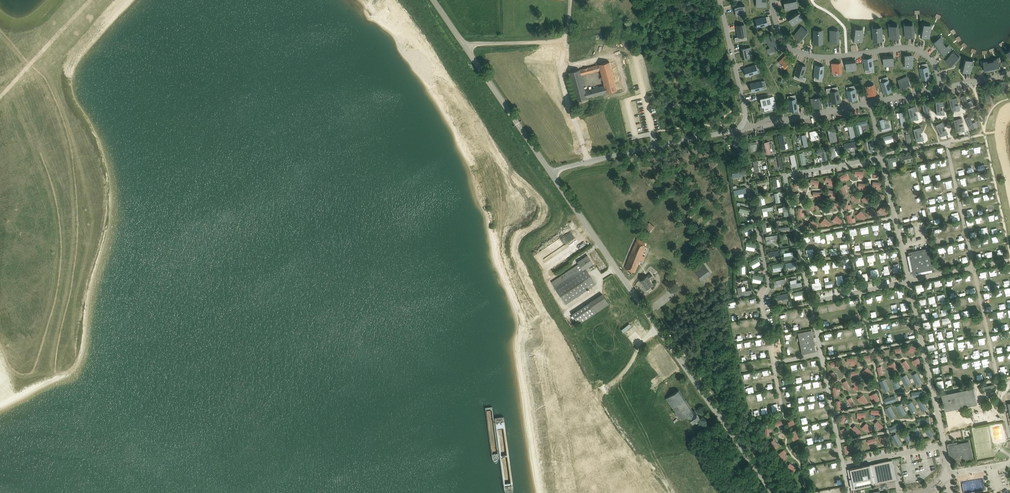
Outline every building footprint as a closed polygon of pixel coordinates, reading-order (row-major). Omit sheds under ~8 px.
[(784,1),(784,2),(784,3),(785,5),(785,6),(785,8),(786,8),(786,9),(792,8),(791,7),(794,6),(793,0),(789,0),(784,1)] [(734,6),(733,6),(734,13),(735,13),(736,15),(739,14),(739,12),(743,11),(742,4),(736,6),(735,4),(734,5),(734,6)] [(796,13),(788,18),(792,24),(792,23),(793,25),(798,22),(797,20),(800,19),(796,13)] [(765,17),(755,20),(756,21),(755,21),(755,22),(756,22),(758,28),(761,27),(762,28),(763,27),(763,26),(767,25),(765,17)] [(737,26),(736,26),(738,37),(746,36),(745,30),(746,30),(746,28),(745,28),(744,25),(738,26),(738,25),(737,25),(737,26)] [(907,36),(907,37),(914,37),(914,27),(907,28),(907,31),(905,31),(906,36),(907,36)] [(923,27),(921,36),(928,37),(930,37),(931,31),(929,31),(930,28),(923,27)] [(798,31),(794,35),(796,36),(795,37),(801,41),(807,34),(801,29),(799,32),(798,31)] [(884,38),(884,39),(891,39),(891,30),(884,29),(884,33),(883,32),(882,38),(884,38)] [(850,31),(849,40),(856,41),(856,40),(858,40),(858,35),(857,35),(857,31),(850,31)] [(832,42),(839,42),(839,33),(832,33),(832,36),(830,36),(830,42),(832,42)] [(769,44),(775,41),(775,40),(776,39),(775,38),(774,38),(773,37),(774,36),(773,35),(773,36),(772,34),(766,37),(768,40),(767,41),(769,44)] [(938,39),(934,43),(938,49),(944,44),(942,41),(940,42),(938,39)] [(775,41),(769,44),(771,48),(771,47),(773,50),(779,47),(778,46),(779,45),(778,44),(777,45),(777,43),(778,43),(777,41),(776,42),(775,41)] [(947,48),(944,44),(938,49),(942,55),(947,51),(945,48),(947,48)] [(743,59),(750,57),(749,52),(751,52),(750,48),(748,49),(748,48),(741,49),(741,50),(740,51),(740,52),(742,52),(743,59)] [(893,55),(884,56),(884,63),(885,63),(885,66),(889,65),(889,63),(894,63),(893,55)] [(904,65),(911,65),(911,62),(913,62),(913,56),(911,56),(911,55),(904,55),(904,57),(903,57),(903,58),(904,58),(904,65)] [(948,61),(947,62),(953,67),(959,59),(953,55),(951,57),(950,56),(947,60),(948,61)] [(780,63),(785,68),(789,63),(790,64),(792,63),(791,62),(792,61),(787,56),(786,57),(785,56),(781,60),(782,61),(780,63)] [(866,64),(866,69),(874,68),(873,58),(872,58),(872,57),(871,57),(871,58),(865,59),(865,63),(864,63),(864,65),(866,64)] [(853,60),(847,61),(848,68),(852,67),(853,70),(856,70),(856,67),(857,67),(856,60),(855,60),(855,59),(853,59),(853,60)] [(587,98),(592,96),(617,90),(621,89),(614,60),(579,69),(569,72),(576,101),(587,98)] [(964,62),(962,72),(969,74),(971,63),(964,62)] [(987,65),(984,65),(985,71),(993,70),(991,62),(987,63),(987,65)] [(995,62),(991,62),(993,70),(1000,68),(998,62),(995,63),(995,62)] [(835,73),(842,72),(841,63),(834,64),(832,64),(833,70),(834,70),(835,73)] [(796,69),(795,74),(802,77),(806,66),(805,66),(805,65),(804,65),(798,64),(797,67),(796,67),(795,68),(796,69)] [(755,65),(744,68),(744,69),(744,71),(745,70),(747,76),(750,75),(750,76),(752,76),(752,74),(757,73),(755,65)] [(822,66),(816,65),(815,68),(814,68),(814,70),(815,70),(814,76),(822,77),(824,66),(823,66),(823,65),(822,65),(822,66)] [(928,67),(920,68),(922,79),(923,79),(923,80),(924,80),(924,79),(930,78),(929,74),(931,74),(930,72),(929,73),(928,67)] [(910,86),(911,86),(908,79),(908,80),(907,77),(903,79),(904,81),(900,83),(902,89),(908,87),(909,88),(910,87),(910,86)] [(886,93),(892,91),(891,87),(892,87),(892,85),(891,86),(889,80),(881,83),(885,93),(885,94),(887,93),(886,93)] [(761,81),(750,84),(750,86),(751,86),(752,91),(755,91),(756,92),(757,91),(757,90),(763,89),(761,81)] [(870,95),(877,93),(876,92),(877,92),(877,90),(876,90),(874,84),(867,86),(868,89),(867,89),(868,95),(870,94),(870,95)] [(855,89),(847,91),(849,101),(850,100),(850,101),(851,101),(851,100),(857,99),(857,95),(858,95),(857,93),(856,94),(855,89)] [(834,103),(840,102),(839,98),(841,98),(840,96),(839,96),(838,90),(830,92),(832,103),(833,103),(834,103)] [(965,107),(969,105),(965,94),(960,96),(965,107)] [(764,99),(761,100),(761,101),(761,102),(762,103),(760,103),(761,105),(762,105),(763,111),(767,110),(771,109),(773,109),(774,108),(773,104),(775,103),(773,96),(763,98),(764,99)] [(819,97),(813,98),(813,101),(812,102),(812,107),(814,107),(821,106),(821,105),(822,105),(822,103),(820,103),(819,97)] [(796,99),(788,100),(789,111),(790,111),(791,111),(797,110),(797,106),(798,106),(798,104),(797,104),(796,99)] [(898,112),(902,126),(907,125),(904,111),(898,112)] [(965,117),(970,128),(974,126),(969,115),(965,117)] [(891,129),(889,120),(885,122),(884,118),(880,119),(882,131),(891,129)] [(962,118),(954,119),(955,131),(960,130),(959,122),(962,122),(962,118)] [(866,119),(856,122),(859,135),(863,134),(861,125),(867,124),(866,119)] [(847,123),(851,138),(856,136),(852,122),(847,123)] [(814,135),(817,134),(817,130),(809,131),(810,140),(814,140),(814,135)] [(783,133),(777,134),(781,149),(788,147),(787,143),(785,143),(783,133)] [(795,139),(797,139),(798,143),(801,142),(800,138),(806,137),(805,133),(794,135),(795,139)] [(893,134),(883,136),(885,143),(894,141),(893,134)] [(748,142),(749,149),(757,149),(757,141),(748,142)] [(841,145),(835,145),(836,147),(831,148),(832,156),(840,155),(839,148),(841,148),(841,145)] [(827,159),(825,148),(816,149),(817,154),(821,153),(823,160),(827,159)] [(888,157),(889,166),(897,165),(896,156),(888,157)] [(841,179),(845,178),(847,180),(850,179),(847,172),(839,175),(841,179)] [(813,186),(818,187),(819,180),(810,178),(810,183),(814,184),(813,186)] [(846,188),(848,187),(847,183),(840,186),(843,194),(848,192),(846,188)] [(746,187),(733,189),(734,194),(738,194),(738,196),(743,196),(743,192),(746,192),(746,187)] [(835,198),(836,191),(829,189),(827,197),(835,198)] [(856,199),(857,202),(860,201),(859,193),(852,195),(853,200),(856,199)] [(867,200),(869,203),(872,201),(867,194),(862,198),(865,202),(867,200)] [(807,203),(811,211),(815,209),(811,201),(807,203)] [(768,215),(767,210),(773,209),(772,206),(762,208),(763,216),(768,215)] [(788,215),(787,206),(778,207),(779,212),(783,211),(784,216),(788,215)] [(870,216),(875,211),(871,207),(866,212),(870,216)] [(856,215),(859,218),(861,216),(864,219),(867,216),(861,210),(856,215)] [(679,219),(685,226),(693,219),(687,212),(679,219)] [(832,220),(835,223),(837,221),(840,223),(843,220),(836,214),(832,220)] [(825,217),(822,220),(828,226),(831,222),(825,217)] [(766,227),(765,221),(762,221),(763,231),(772,230),(771,226),(766,227)] [(742,228),(745,235),(754,231),(752,228),(754,228),(752,224),(742,228)] [(645,242),(637,239),(625,268),(635,272),(640,258),(643,259),(645,256),(642,255),(646,245),(644,245),(645,242)] [(746,249),(755,250),(756,243),(746,242),(746,249)] [(840,244),(841,253),(849,252),(847,243),(840,244)] [(912,275),(935,270),(930,247),(907,251),(912,275)] [(891,257),(894,257),(894,259),(899,259),(898,252),(897,252),(897,251),(891,251),(891,257)] [(873,260),(876,260),(875,254),(867,255),(869,265),(874,264),(873,260)] [(587,255),(577,262),(579,264),(551,282),(555,287),(566,303),(596,284),(586,269),(593,264),(587,255)] [(863,256),(855,257),(857,266),(865,264),(863,256)] [(753,268),(761,264),(758,257),(749,261),(753,268)] [(703,262),(693,269),(700,280),(710,272),(703,262)] [(899,263),(893,264),(894,272),(902,271),(901,265),(899,265),(899,263)] [(746,273),(746,264),(738,265),(738,274),(746,273)] [(640,280),(646,288),(653,284),(650,279),(653,277),(651,273),(640,280)] [(752,282),(761,283),(761,280),(763,280),(763,275),(753,274),(752,282)] [(821,288),(820,277),(815,278),(815,282),(812,283),(813,290),(821,288)] [(832,280),(829,280),(828,277),(824,278),(826,287),(833,286),(832,280)] [(774,291),(781,290),(780,284),(777,284),(776,279),(773,279),(774,291)] [(801,281),(797,282),(796,279),(789,280),(791,288),(802,285),(801,281)] [(738,296),(752,294),(751,289),(745,290),(745,286),(736,287),(738,296)] [(803,298),(802,294),(804,294),(804,290),(793,291),(794,299),(803,298)] [(572,314),(579,324),(609,304),(602,294),(572,314)] [(778,295),(779,302),(788,301),(788,297),(789,297),(788,294),(778,295)] [(930,303),(936,302),(935,295),(928,297),(930,303)] [(629,323),(621,329),(623,332),(631,325),(629,323)] [(811,329),(797,332),(802,354),(815,351),(811,329)] [(938,342),(940,348),(942,347),(943,351),(947,350),(945,344),(943,344),(943,341),(938,342)] [(912,353),(913,350),(917,352),(919,348),(911,344),(908,350),(912,353)] [(918,357),(912,360),(914,364),(916,363),(918,367),(922,364),(918,357)] [(907,369),(910,367),(906,359),(902,362),(907,369)] [(893,367),(894,370),(898,367),(894,361),(888,364),(890,368),(893,367)] [(869,376),(874,372),(867,366),(863,371),(869,376)] [(917,371),(912,374),(917,384),(922,382),(917,371)] [(902,376),(906,385),(911,383),(906,374),(902,376)] [(896,376),(891,378),(895,388),(900,386),(896,376)] [(936,377),(937,388),(944,387),(943,380),(939,380),(939,377),(936,377)] [(885,378),(880,380),(885,391),(890,388),(885,378)] [(846,389),(850,387),(846,379),(842,381),(846,389)] [(853,382),(855,385),(853,387),(855,391),(861,387),(857,379),(853,382)] [(834,395),(838,394),(837,390),(841,390),(840,387),(832,388),(834,395)] [(944,410),(977,404),(974,388),(942,394),(944,410)] [(679,390),(666,398),(680,420),(687,416),(693,424),(700,419),(695,410),(693,411),(679,390)] [(872,399),(874,397),(876,401),(880,399),(876,392),(870,395),(872,399)] [(863,394),(858,397),(863,404),(868,401),(863,394)] [(886,403),(897,400),(895,395),(884,398),(886,403)] [(847,398),(851,406),(855,403),(851,396),(847,398)] [(918,401),(923,411),(928,409),(923,399),(918,401)] [(907,403),(912,412),(916,410),(912,401),(907,403)] [(897,405),(901,415),(906,414),(902,403),(897,405)] [(891,405),(886,407),(890,418),(895,416),(891,405)] [(844,414),(839,421),(842,423),(847,416),(844,414)] [(787,418),(791,426),(796,423),(792,415),(787,418)] [(878,420),(874,423),(881,429),(884,426),(878,420)] [(866,422),(861,427),(867,433),(872,428),(866,422)] [(890,427),(891,432),(902,428),(900,423),(890,427)] [(855,424),(852,427),(858,434),(861,431),(855,424)] [(913,429),(917,437),(922,435),(918,426),(913,429)] [(930,437),(934,434),(930,428),(925,431),(930,437)] [(791,434),(794,440),(799,437),(796,431),(791,434)] [(880,437),(881,442),(883,441),(884,445),(888,444),(887,436),(880,437)] [(947,445),(951,463),(973,458),(969,440),(947,445)] [(779,453),(784,460),(787,457),(784,453),(786,452),(784,449),(779,453)] [(849,488),(891,480),(893,479),(889,461),(888,461),(887,461),(848,468),(851,487),(849,488)] [(790,462),(787,466),(794,471),(797,467),(790,462)]
